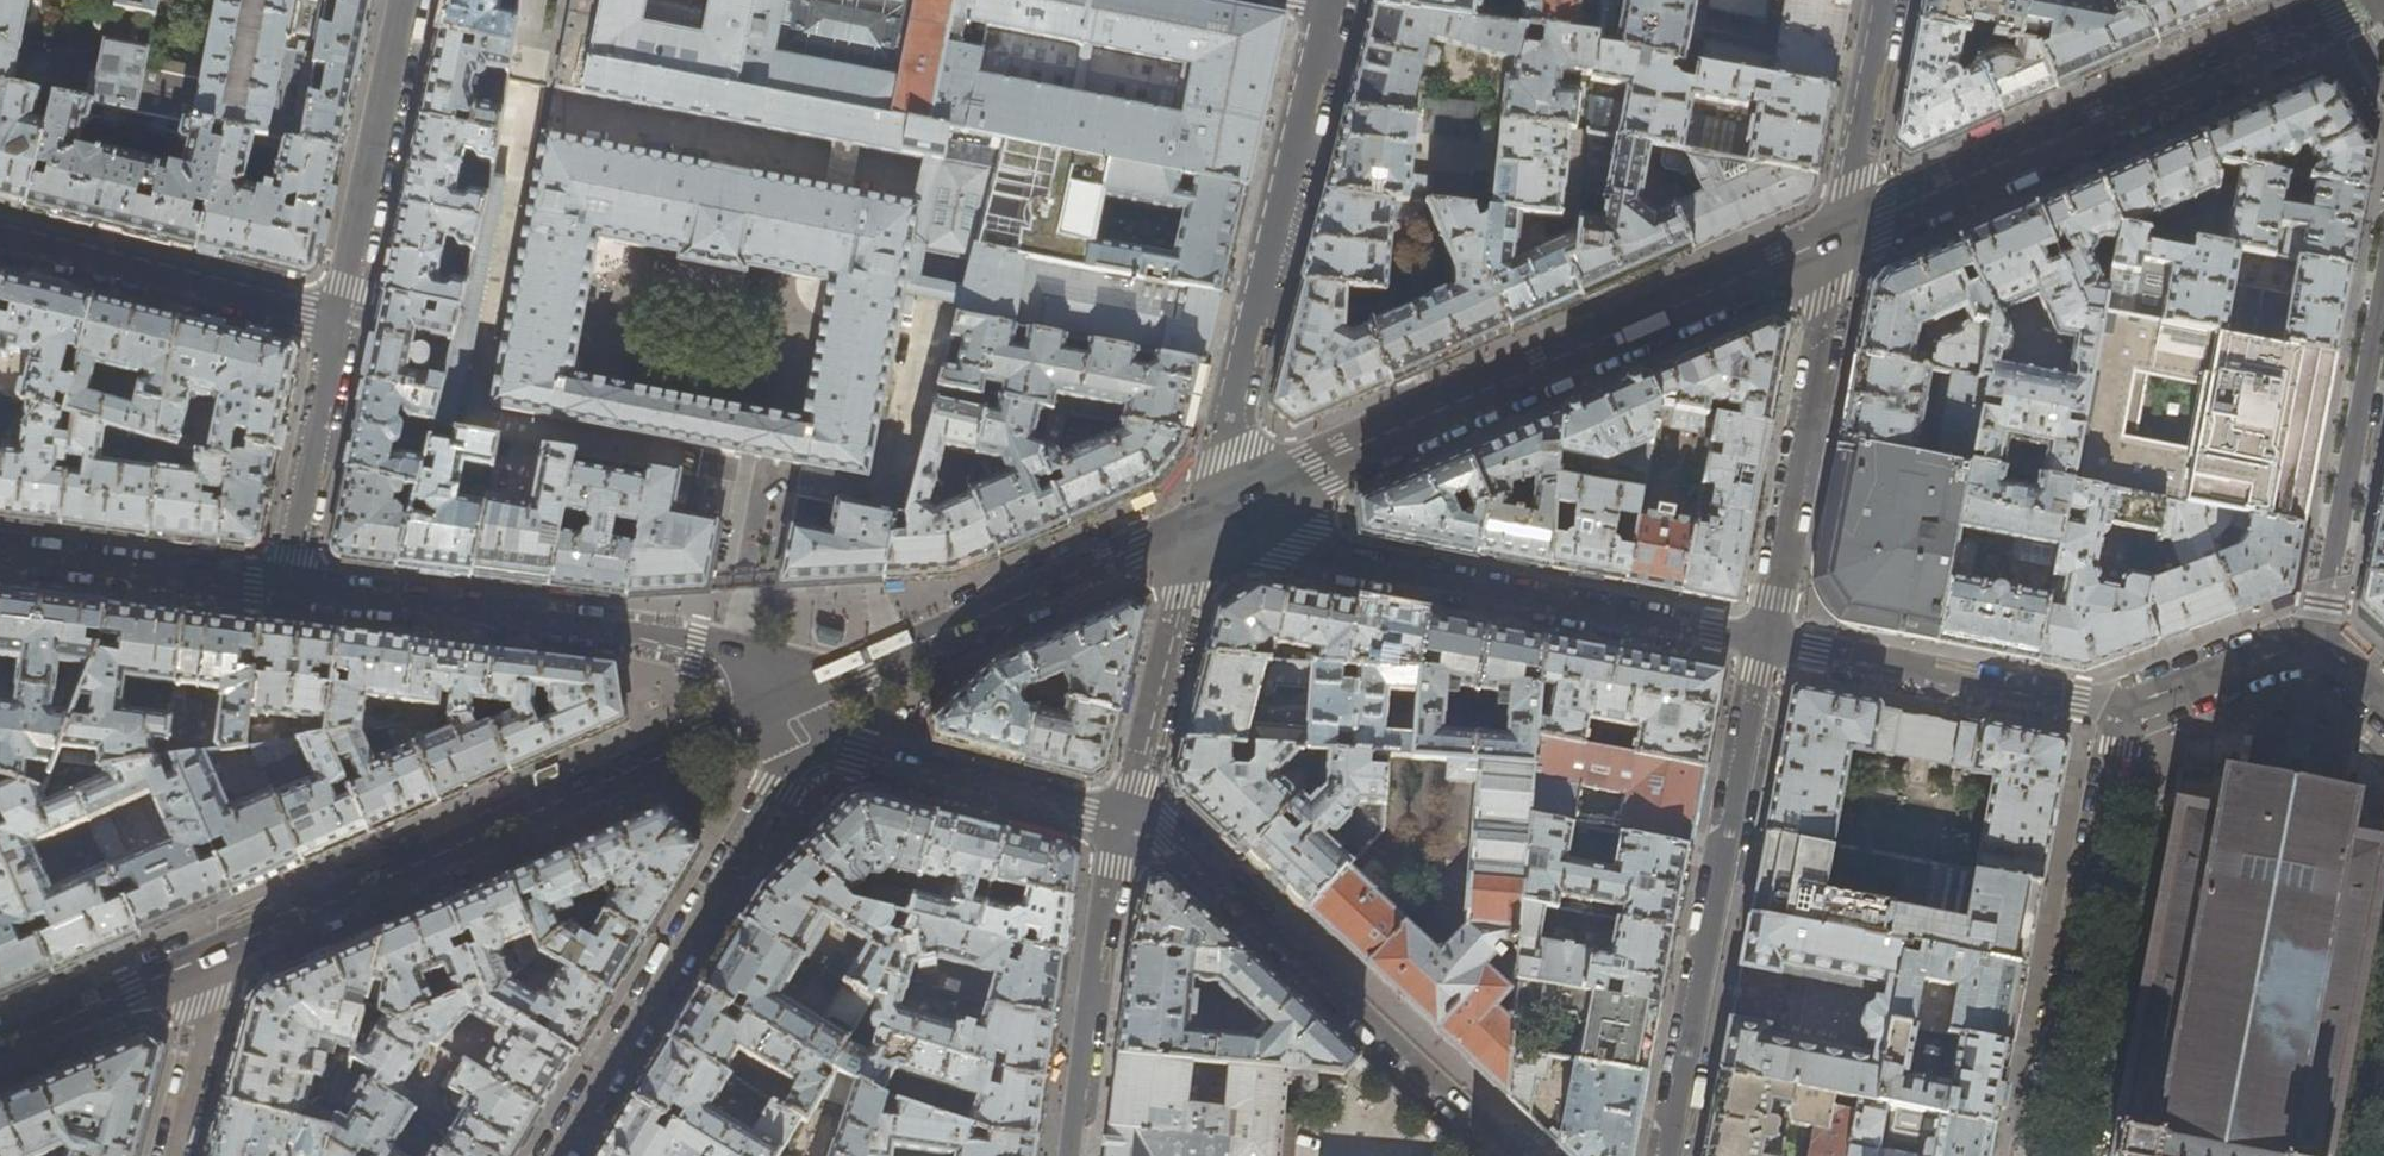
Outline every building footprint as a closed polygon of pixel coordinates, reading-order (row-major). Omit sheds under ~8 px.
[(13,89),(30,0),(0,0),(0,87),(13,89)] [(116,9),(156,16),(159,0),(117,0),(116,9)] [(198,104),(139,93),(135,113),(148,115),(229,131),(301,145),(310,96),(315,67),(322,28),(327,0),(217,0),(198,104)] [(373,0),(332,0),(339,1),(334,31),(322,28),(315,67),(328,69),(323,91),(318,90),(317,97),(310,96),(301,145),(341,153),(366,33),(373,0)] [(439,34),(513,49),(518,21),(502,17),(498,20),(492,19),(493,13),(497,14),(500,11),(502,0),(446,0),(439,34)] [(1181,0),(574,0),(556,88),(554,87),(554,91),(926,160),(916,208),(543,137),(491,406),(803,466),(797,496),(836,504),(830,535),(814,532),(816,518),(793,514),(780,587),(834,583),(884,580),(897,515),(906,516),(913,491),(898,488),(895,513),(861,506),(866,477),(868,476),(902,296),(958,306),(955,318),(957,318),(1136,353),(1147,355),(1203,366),(1212,328),(1220,295),(975,249),(1003,142),(1245,188),(1285,20),(1181,0)] [(1483,0),(1375,0),(1374,6),(1480,21),(1483,0)] [(1580,0),(1524,0),(1521,27),(1528,27),(1542,29),(1576,34),(1580,0)] [(1597,37),(1596,47),(1673,61),(1696,66),(1833,92),(1841,50),(1849,7),(1813,0),(1600,0),(1597,37)] [(1918,24),(1982,36),(2018,43),(2021,28),(2027,0),(1923,0),(1918,24)] [(2047,47),(2035,45),(2034,46),(2055,91),(2107,69),(2156,47),(2142,16),(2145,0),(2110,0),(2108,9),(2061,0),(2027,0),(2021,28),(2049,33),(2047,47)] [(2142,16),(2156,47),(2212,23),(2263,0),(2145,0),(2142,16)] [(1480,21),(1374,6),(1362,52),(1347,110),(1409,115),(1422,63),(1432,65),(1437,63),(1439,52),(1437,49),(1427,46),(1429,38),(1512,61),(1511,79),(1505,77),(1500,123),(1502,123),(1533,125),(1534,112),(1546,113),(1545,127),(1576,129),(1579,98),(1575,93),(1561,92),(1558,88),(1559,78),(1568,74),(1592,77),(1595,46),(1596,47),(1597,37),(1576,34),(1542,29),(1537,50),(1523,48),(1528,27),(1521,27),(1480,21)] [(1978,54),(1982,36),(1918,24),(1908,79),(1895,144),(1909,156),(1954,136),(2000,115),(1977,63),(1960,78),(1957,74),(1954,72),(1958,67),(1961,50),(1978,54)] [(498,138),(508,80),(513,49),(439,34),(431,70),(421,121),(498,138)] [(2034,46),(2018,43),(1982,36),(1978,54),(1977,61),(1977,63),(2000,115),(2027,104),(2055,91),(2034,46)] [(104,42),(93,105),(130,112),(135,113),(139,93),(147,50),(104,42)] [(1592,81),(1627,87),(1624,102),(1590,96),(1587,130),(1587,133),(1817,177),(1825,137),(1833,92),(1696,66),(1693,82),(1680,80),(1679,78),(1679,77),(1677,75),(1674,73),(1672,73),(1671,73),(1673,61),(1596,47),(1595,46),(1592,77),(1592,81)] [(433,425),(432,427),(465,433),(467,424),(463,423),(466,409),(460,408),(525,83),(508,80),(498,138),(493,166),(491,178),(488,194),(487,197),(481,225),(475,253),(468,284),(462,312),(455,343),(452,356),(445,381),(440,398),(433,425)] [(2350,111),(2341,94),(2335,85),(2318,80),(2266,103),(2197,133),(2210,162),(2241,168),(2273,174),(2276,163),(2273,159),(2279,156),(2282,157),(2287,158),(2292,156),(2297,151),(2299,147),(2307,143),(2313,154),(2279,175),(2298,179),(2314,182),(2366,192),(2371,165),(2373,152),(2361,130),(2350,111)] [(27,208),(48,126),(35,122),(42,95),(13,89),(0,87),(0,201),(27,208)] [(2371,125),(2350,89),(2341,94),(2350,111),(2361,130),(2371,125)] [(130,112),(93,105),(55,97),(48,126),(27,208),(78,221),(156,240),(197,251),(229,131),(148,115),(147,117),(148,118),(150,121),(148,130),(148,131),(150,133),(168,138),(171,137),(173,133),(181,135),(180,140),(181,142),(183,143),(189,145),(183,169),(110,150),(107,149),(104,150),(102,152),(98,151),(97,154),(79,149),(84,127),(87,127),(90,125),(91,123),(91,118),(98,119),(99,123),(102,125),(117,128),(119,127),(121,125),(125,116),(127,114),(130,113),(130,112)] [(1426,98),(1424,117),(1476,121),(1478,103),(1426,98)] [(1409,115),(1347,110),(1340,136),(1326,193),(1425,203),(1426,204),(1427,195),(1408,193),(1409,189),(1428,191),(1429,179),(1410,177),(1416,116),(1409,115)] [(1476,121),(1424,117),(1423,134),(1475,139),(1476,121)] [(493,166),(498,138),(421,121),(412,163),(402,209),(481,225),(487,197),(472,194),(465,200),(457,197),(460,184),(463,185),(467,168),(463,167),(466,153),(474,155),(479,162),(493,166)] [(1545,127),(1533,125),(1502,123),(1492,211),(1522,214),(1555,218),(1579,220),(1587,133),(1587,130),(1576,129),(1545,127)] [(317,267),(329,210),(341,153),(301,145),(229,131),(197,251),(249,263),(302,276),(317,267)] [(1817,177),(1587,133),(1579,220),(1575,260),(1565,264),(1581,300),(1643,273),(1751,226),(1803,203),(1809,196),(1815,188),(1817,177)] [(2217,182),(2210,162),(2197,133),(2154,152),(2097,177),(2119,228),(2138,232),(2139,223),(2194,199),(2200,215),(2153,234),(2205,244),(2217,182)] [(975,249),(1220,295),(1233,242),(1245,188),(1003,142),(975,249)] [(2279,175),(2273,174),(2241,168),(2225,248),(2242,251),(2297,261),(2351,271),(2358,232),(2366,192),(2314,182),(2308,214),(2292,211),(2298,179),(2279,175)] [(1434,172),(1431,204),(1469,208),(1472,177),(1434,172)] [(480,192),(488,194),(491,178),(483,177),(480,192)] [(2069,190),(2033,205),(2051,246),(2060,241),(2064,243),(2065,247),(2054,252),(2082,316),(2102,319),(2103,313),(2108,287),(2098,286),(2099,280),(2088,255),(2091,253),(2094,250),(2095,247),(2095,244),(2105,239),(2116,242),(2119,228),(2097,177),(2069,190)] [(1425,203),(1326,193),(1317,228),(1303,282),(1348,287),(1386,291),(1387,291),(1392,228),(1408,230),(1411,211),(1424,211),(1425,203)] [(1431,204),(1426,204),(1453,267),(1452,288),(1429,299),(1417,273),(1411,281),(1387,291),(1386,291),(1369,332),(1391,384),(1454,356),(1510,331),(1482,267),(1489,211),(1469,208),(1431,204)] [(475,253),(481,225),(402,209),(393,252),(384,296),(462,312),(468,284),(455,281),(447,287),(438,285),(441,270),(446,271),(449,255),(444,254),(447,240),(456,242),(461,250),(475,253)] [(1987,382),(1976,437),(2042,451),(2036,482),(2071,483),(2102,319),(2082,316),(2054,252),(2032,266),(2024,249),(2034,243),(2021,210),(1998,219),(1957,239),(1991,315),(2016,307),(2031,338),(2044,339),(2038,378),(1990,369),(1987,382)] [(1492,211),(1489,211),(1482,267),(1510,331),(1547,315),(1581,300),(1565,264),(1575,260),(1579,220),(1555,218),(1563,238),(1517,258),(1522,214),(1492,211)] [(2153,234),(2138,232),(2119,228),(2116,242),(2113,260),(2111,268),(2108,287),(2103,313),(2335,357),(2342,319),(2351,271),(2297,261),(2289,298),(2235,287),(2242,251),(2225,248),(2205,244),(2153,234)] [(1957,239),(1919,255),(1880,273),(1868,287),(1863,315),(1855,357),(1965,378),(1967,365),(1980,367),(1991,315),(1957,239)] [(65,414),(94,298),(51,287),(0,275),(0,359),(3,359),(5,360),(7,358),(10,351),(31,356),(20,400),(65,414)] [(1348,287),(1303,282),(1290,332),(1271,407),(1293,427),(1344,404),(1391,384),(1369,332),(1368,333),(1365,329),(1352,335),(1345,330),(1348,287)] [(455,343),(462,312),(384,296),(374,341),(365,383),(440,398),(445,381),(409,372),(411,364),(413,364),(415,367),(418,369),(423,369),(429,365),(432,360),(432,354),(430,350),(427,348),(423,346),(419,347),(416,348),(415,347),(418,335),(455,343)] [(180,319),(138,309),(94,298),(65,414),(73,416),(104,425),(158,441),(180,319)] [(2335,357),(2103,313),(2102,319),(2071,483),(2163,501),(2196,507),(2302,528),(2319,440),(2335,357)] [(1133,366),(1136,353),(957,318),(951,340),(959,342),(952,368),(944,366),(938,388),(940,389),(988,398),(1051,410),(1052,410),(1056,396),(1105,406),(1102,420),(1120,423),(1186,436),(1190,422),(1195,401),(1203,366),(1147,355),(1144,369),(1133,366)] [(234,333),(180,319),(158,441),(159,442),(176,447),(196,453),(228,462),(229,461),(231,442),(247,446),(278,454),(287,408),(297,361),(287,346),(234,333)] [(1646,376),(1658,406),(1707,415),(1710,400),(1712,404),(1718,406),(1722,405),(1727,402),(1726,408),(1737,410),(1737,416),(1731,414),(1730,419),(1770,426),(1779,376),(1788,331),(1774,319),(1717,344),(1646,376)] [(1987,382),(1965,378),(1855,357),(1847,396),(1839,439),(1915,454),(1929,379),(1941,381),(1927,456),(1971,464),(1976,437),(1987,382)] [(1656,419),(1658,406),(1646,376),(1604,394),(1563,412),(1558,467),(1576,471),(1577,458),(1630,469),(1628,480),(1644,483),(1656,419)] [(433,425),(440,398),(365,383),(356,428),(347,471),(404,485),(417,488),(424,459),(403,455),(393,458),(392,456),(394,447),(398,447),(401,445),(404,430),(404,427),(403,426),(398,424),(400,414),(403,413),(414,421),(433,425)] [(977,453),(988,398),(940,389),(913,491),(906,516),(897,515),(884,580),(920,578),(954,576),(972,568),(998,556),(970,494),(932,510),(928,506),(933,504),(948,448),(977,453)] [(65,414),(20,400),(0,394),(0,400),(25,408),(21,443),(7,441),(6,453),(0,452),(0,517),(16,519),(61,525),(67,472),(69,456),(73,416),(65,414)] [(1046,428),(1051,410),(988,398),(977,453),(975,459),(972,475),(969,492),(970,494),(998,556),(1036,540),(1067,526),(1038,460),(1042,446),(1030,443),(1035,426),(1046,428)] [(1715,416),(1707,415),(1658,406),(1656,419),(1673,423),(1670,428),(1697,433),(1698,427),(1713,430),(1715,416)] [(1066,413),(1052,410),(1051,410),(1046,428),(1042,446),(1038,460),(1067,526),(1112,506),(1152,489),(1179,457),(1183,452),(1186,436),(1120,423),(1118,431),(1061,457),(1057,450),(1066,413)] [(1516,433),(1467,455),(1488,502),(1510,498),(1526,494),(1520,483),(1535,479),(1534,493),(1557,488),(1558,467),(1563,412),(1516,433)] [(104,425),(73,416),(69,456),(83,458),(82,474),(67,472),(61,525),(101,530),(149,536),(159,447),(154,446),(152,451),(146,449),(142,452),(137,467),(99,462),(104,425)] [(1730,419),(1715,416),(1713,430),(1702,486),(1714,489),(1711,504),(1699,501),(1695,524),(1682,593),(1702,597),(1736,604),(1752,518),(1770,426),(1730,419)] [(495,454),(497,439),(465,433),(432,427),(424,459),(417,488),(413,503),(424,505),(427,509),(430,512),(428,517),(418,516),(419,508),(412,508),(408,520),(396,567),(431,571),(472,576),(486,497),(488,488),(475,485),(472,502),(455,500),(463,464),(492,467),(495,454)] [(507,456),(509,442),(497,439),(495,454),(507,456)] [(1915,454),(1839,439),(1824,520),(1812,584),(1839,623),(1893,633),(1937,642),(1956,541),(1959,528),(1971,464),(1927,456),(1915,454)] [(173,470),(176,447),(159,442),(159,447),(149,536),(184,540),(219,545),(228,462),(196,453),(193,472),(173,470)] [(269,497),(278,454),(247,446),(246,452),(240,451),(239,455),(234,456),(229,461),(228,462),(219,545),(237,547),(245,548),(260,538),(269,497)] [(571,465),(573,454),(541,447),(530,505),(486,497),(472,576),(506,581),(549,586),(561,520),(563,511),(571,465)] [(1477,554),(1488,502),(1467,455),(1420,475),(1358,502),(1362,532),(1427,545),(1477,554)] [(1158,494),(1184,462),(1179,457),(1152,489),(1158,494)] [(967,474),(972,475),(975,459),(970,458),(967,474)] [(2005,471),(2001,470),(1971,464),(1959,528),(2018,539),(2015,552),(2019,559),(2055,566),(2071,483),(2036,482),(2034,498),(2025,497),(2025,494),(2023,491),(2019,488),(2014,489),(2011,493),(2001,492),(2005,471)] [(649,480),(571,465),(563,511),(586,515),(588,520),(592,522),(591,525),(561,520),(549,586),(581,590),(626,596),(649,480)] [(1580,471),(1576,471),(1558,467),(1557,488),(1550,568),(1585,575),(1626,582),(1632,551),(1613,547),(1619,517),(1637,521),(1639,513),(1642,495),(1578,483),(1580,471)] [(649,480),(626,596),(670,593),(706,591),(719,524),(673,515),(681,473),(651,468),(649,480)] [(402,496),(404,485),(347,471),(338,514),(331,545),(342,560),(364,563),(396,567),(408,520),(402,519),(403,512),(397,506),(391,506),(394,497),(398,497),(402,496)] [(2158,536),(2163,501),(2071,483),(2055,566),(2049,598),(2037,661),(2083,669),(2120,655),(2156,642),(2145,614),(2150,580),(2128,575),(2122,581),(2120,589),(2099,585),(2093,568),(2101,524),(2158,536)] [(1557,488),(1534,493),(1530,515),(1522,513),(1523,512),(1515,510),(1515,511),(1507,510),(1510,498),(1488,502),(1477,554),(1512,561),(1550,568),(1557,488)] [(2234,613),(2196,507),(2163,501),(2158,536),(2156,542),(2171,539),(2180,566),(2172,569),(2174,575),(2161,580),(2162,572),(2164,568),(2161,557),(2154,560),(2150,580),(2145,614),(2156,642),(2196,627),(2234,613)] [(1639,513),(1637,521),(1632,551),(1626,582),(1656,588),(1682,593),(1695,524),(1673,520),(1675,512),(1658,507),(1656,516),(1639,513)] [(2234,613),(2262,602),(2290,592),(2295,565),(2302,528),(2196,507),(2234,613)] [(2378,512),(2372,542),(2366,575),(2383,579),(2383,513),(2378,512)] [(1973,544),(1956,541),(1937,642),(1986,651),(2037,661),(2049,598),(1969,582),(1976,549),(1973,544)] [(2366,575),(2362,594),(2360,605),(2364,608),(2383,627),(2383,579),(2366,575)] [(1278,642),(1288,590),(1274,588),(1259,585),(1218,610),(1216,618),(1206,656),(1274,661),(1278,642)] [(0,589),(0,658),(20,660),(14,706),(0,704),(0,776),(15,781),(27,785),(30,762),(54,766),(73,715),(74,714),(55,710),(61,664),(92,668),(101,643),(105,602),(17,591),(0,589)] [(1328,598),(1288,590),(1278,642),(1322,650),(1321,656),(1307,654),(1306,663),(1347,666),(1359,604),(1328,598)] [(147,607),(105,602),(101,643),(92,668),(80,698),(94,700),(92,718),(73,715),(54,766),(50,777),(68,775),(152,762),(155,741),(169,743),(170,741),(172,717),(121,711),(125,678),(176,685),(185,612),(147,607)] [(1077,626),(1021,651),(1039,690),(1041,695),(1050,697),(1059,699),(1061,689),(1055,678),(1063,674),(1071,690),(1068,701),(1119,714),(1129,671),(1143,615),(1129,603),(1077,626)] [(1397,611),(1359,604),(1347,666),(1418,671),(1429,617),(1397,611)] [(2364,608),(2360,612),(2363,619),(2383,638),(2383,627),(2364,608)] [(225,617),(185,612),(176,685),(172,717),(170,741),(195,744),(200,703),(186,702),(188,686),(222,691),(215,753),(237,750),(245,749),(247,732),(250,712),(261,622),(225,617)] [(1465,624),(1429,617),(1418,671),(1417,694),(1414,734),(1412,756),(1448,759),(1534,764),(1536,738),(1544,639),(1518,634),(1465,624)] [(300,627),(261,622),(250,712),(326,722),(331,686),(318,684),(318,680),(312,680),(313,672),(320,673),(320,669),(333,671),(338,631),(300,627)] [(351,633),(338,631),(333,671),(332,675),(348,676),(347,688),(331,686),(326,722),(323,737),(360,732),(362,732),(366,699),(404,703),(413,641),(351,633)] [(1591,648),(1544,639),(1536,738),(1583,747),(1586,728),(1627,736),(1642,658),(1591,648)] [(453,646),(413,641),(404,703),(439,707),(440,702),(444,702),(445,694),(451,694),(448,719),(483,714),(485,702),(492,651),(453,646)] [(509,771),(554,752),(624,721),(616,666),(556,659),(492,651),(485,702),(511,705),(512,713),(488,724),(509,771)] [(1039,690),(1021,651),(992,663),(974,681),(972,682),(932,721),(936,738),(974,748),(1022,761),(1037,709),(1028,707),(1031,693),(1039,690)] [(1206,656),(1197,692),(1185,742),(1309,750),(1317,750),(1390,755),(1412,756),(1414,734),(1393,732),(1395,693),(1417,694),(1418,671),(1347,666),(1306,663),(1274,661),(1206,656)] [(1680,665),(1642,658),(1627,736),(1636,738),(1633,756),(1704,770),(1713,725),(1722,673),(1680,665)] [(1766,830),(1765,833),(1833,846),(1835,838),(1833,838),(1850,748),(1873,752),(1874,751),(1971,769),(1971,771),(1994,775),(1976,873),(2041,886),(2041,883),(2042,883),(2043,877),(2042,877),(2052,828),(2053,828),(2054,823),(2053,822),(2054,815),(2056,804),(2057,804),(2058,799),(2057,798),(2067,749),(2068,749),(2069,744),(2068,744),(2065,739),(2065,738),(2060,737),(2060,738),(1990,725),(1990,724),(1984,723),(1981,727),(1978,726),(1978,729),(1924,718),(1884,710),(1884,708),(1881,708),(1878,704),(1878,703),(1872,702),(1872,703),(1802,690),(1802,688),(1796,687),(1796,689),(1793,691),(1791,691),(1790,696),(1791,696),(1782,746),(1781,746),(1780,751),(1781,751),(1779,760),(1777,770),(1776,770),(1775,775),(1776,776),(1767,825),(1766,825),(1765,830),(1766,830)] [(1046,711),(1050,697),(1041,695),(1037,709),(1022,761),(1053,769),(1090,779),(1106,770),(1112,743),(1119,714),(1068,701),(1064,716),(1046,711)] [(2320,736),(2320,734),(2320,728),(2319,723),(2317,720),(2313,715),(2311,714),(2302,711),(2293,712),(2286,716),(2284,718),(2281,723),(2279,729),(2266,727),(2266,725),(2258,724),(2256,732),(2257,732),(2248,776),(2223,770),(2222,776),(2224,777),(2220,793),(2217,810),(2177,802),(2174,815),(2171,831),(2134,1024),(2119,1106),(2116,1122),(2110,1151),(2109,1155),(2329,1155),(2330,1151),(2345,1068),(2365,966),(2383,869),(2383,864),(2383,843),(2380,842),(2380,843),(2347,837),(2351,818),(2353,803),(2355,803),(2355,797),(2350,796),(2349,797),(2331,794),(2340,748),(2342,748),(2343,740),(2334,738),(2334,739),(2320,736)] [(483,714),(448,719),(446,719),(450,728),(435,735),(432,728),(434,727),(432,721),(404,726),(439,802),(472,788),(509,771),(488,724),(483,714)] [(374,762),(360,732),(323,737),(348,791),(352,800),(367,834),(406,817),(439,802),(404,726),(401,725),(377,729),(381,738),(388,734),(395,751),(374,762)] [(258,734),(247,732),(245,749),(251,748),(257,747),(258,734)] [(323,737),(257,747),(251,748),(259,766),(261,768),(302,750),(317,786),(311,788),(308,781),(273,796),(302,862),(334,848),(367,834),(352,800),(340,806),(336,796),(348,791),(323,737)] [(1633,756),(1583,747),(1536,738),(1534,764),(1529,819),(1572,827),(1618,835),(1689,849),(1697,809),(1704,770),(1633,756)] [(1309,750),(1185,742),(1180,794),(1246,855),(1314,783),(1309,750)] [(251,748),(245,749),(237,750),(247,771),(259,766),(251,748)] [(173,759),(180,758),(180,750),(168,752),(167,760),(173,759)] [(1384,830),(1390,755),(1317,750),(1314,783),(1309,788),(1297,801),(1246,855),(1274,880),(1307,911),(1347,869),(1354,862),(1343,851),(1347,847),(1347,842),(1361,854),(1384,830)] [(208,754),(180,758),(173,759),(231,893),(267,878),(302,862),(273,796),(267,782),(261,785),(265,794),(231,808),(208,754)] [(173,759),(167,760),(152,762),(68,775),(89,823),(108,866),(138,934),(186,913),(231,893),(173,759)] [(1446,785),(1476,787),(1464,928),(1439,955),(1347,869),(1307,911),(1396,994),(1506,1097),(1510,1049),(1512,1026),(1505,1020),(1513,1010),(1516,979),(1522,903),(1525,872),(1526,857),(1529,819),(1534,764),(1448,759),(1446,785)] [(50,777),(45,791),(27,785),(15,781),(0,788),(0,855),(31,926),(36,936),(52,972),(93,954),(138,934),(108,866),(53,891),(33,847),(89,823),(68,775),(50,777)] [(830,819),(800,848),(853,902),(890,911),(891,912),(901,914),(909,916),(910,916),(915,896),(877,887),(873,892),(860,886),(872,875),(876,877),(881,877),(885,875),(889,871),(919,878),(920,877),(935,812),(900,803),(868,794),(850,799),(830,819)] [(567,850),(586,895),(610,884),(617,891),(603,914),(645,939),(672,893),(699,849),(698,848),(663,808),(618,828),(567,850)] [(972,821),(935,812),(920,877),(956,886),(951,905),(915,895),(915,896),(910,916),(916,918),(920,919),(979,934),(987,904),(974,900),(978,882),(992,884),(993,881),(1005,830),(972,821)] [(1565,862),(1572,827),(1529,819),(1526,857),(1545,861),(1542,875),(1525,872),(1522,903),(1549,908),(1552,896),(1558,897),(1556,909),(1586,915),(1588,902),(1605,905),(1602,918),(1620,921),(1622,909),(1639,913),(1637,924),(1673,931),(1681,888),(1689,849),(1618,835),(1611,870),(1565,862)] [(1005,830),(993,881),(1026,890),(1073,901),(1076,880),(1079,861),(1069,847),(1039,839),(1005,830)] [(1833,846),(1765,833),(1757,874),(1749,916),(1904,945),(1905,944),(2026,966),(2033,929),(2041,886),(1976,873),(1930,865),(1921,913),(1892,907),(1892,905),(1824,892),(1833,846)] [(894,915),(891,912),(890,911),(853,902),(800,848),(760,886),(755,894),(740,919),(800,955),(823,918),(866,945),(844,982),(873,999),(883,974),(899,939),(900,937),(888,930),(892,923),(893,921),(894,918),(894,915)] [(540,861),(507,876),(544,948),(561,933),(551,910),(557,909),(559,914),(577,907),(580,916),(591,907),(586,895),(567,850),(540,861)] [(8,992),(52,972),(36,936),(22,942),(18,932),(31,926),(0,855),(0,995),(8,992)] [(481,887),(446,903),(460,937),(471,934),(477,947),(473,949),(470,943),(463,945),(481,986),(486,999),(508,980),(510,978),(501,954),(505,948),(516,943),(515,950),(523,967),(531,960),(544,948),(507,876),(481,887)] [(1142,905),(1131,947),(1251,957),(1198,908),(1166,877),(1148,882),(1142,905)] [(1069,926),(1073,901),(1026,890),(1023,901),(1022,901),(1019,910),(1014,909),(1012,909),(1011,910),(987,904),(979,934),(1015,944),(1026,946),(1065,956),(1069,926)] [(997,901),(999,895),(990,892),(988,899),(997,901)] [(385,930),(371,980),(381,983),(379,989),(385,991),(379,1011),(397,1023),(481,986),(463,945),(456,949),(453,944),(461,941),(460,937),(446,903),(413,917),(385,930)] [(1667,967),(1673,931),(1637,924),(1620,921),(1602,918),(1586,915),(1556,909),(1549,908),(1522,903),(1516,979),(1659,1004),(1667,967)] [(603,914),(591,907),(580,916),(596,925),(589,937),(570,925),(561,933),(544,948),(611,995),(629,965),(645,939),(603,914)] [(906,923),(909,916),(901,914),(899,923),(905,926),(906,923)] [(916,918),(910,916),(909,916),(906,923),(912,927),(916,918)] [(1890,1024),(1904,945),(1749,916),(1734,996),(1719,1073),(1858,1099),(1875,1102),(1890,1024)] [(804,957),(800,955),(740,919),(721,950),(699,987),(732,1006),(738,995),(748,1000),(742,1012),(828,1063),(832,1066),(847,1041),(849,1038),(780,997),(804,957)] [(915,936),(899,939),(883,974),(908,981),(913,964),(940,959),(993,975),(985,1004),(1014,1013),(1056,1018),(1060,986),(1065,956),(1026,946),(1020,966),(1010,963),(1015,944),(979,934),(920,919),(915,936)] [(371,980),(385,930),(327,955),(269,980),(249,1003),(224,1101),(333,1129),(337,1115),(315,1106),(316,1099),(310,1097),(315,1078),(322,1080),(328,1058),(324,1056),(328,1043),(353,1050),(355,1042),(360,1024),(365,1003),(371,980)] [(1905,944),(1904,945),(1890,1024),(1916,1028),(1956,1036),(2010,1046),(2017,1010),(2026,966),(1905,944)] [(1298,1001),(1251,957),(1131,947),(1125,995),(1118,1054),(1286,1067),(1343,1072),(1359,1057),(1298,1001)] [(544,948),(531,960),(557,975),(545,994),(539,994),(535,996),(508,980),(486,999),(575,1054),(594,1022),(611,995),(544,948)] [(900,1010),(908,981),(883,974),(873,999),(872,1000),(875,1002),(872,1022),(874,1028),(878,1032),(992,1068),(996,1054),(1008,1058),(1003,1072),(1015,1076),(1047,1081),(1051,1050),(1056,1018),(1014,1013),(985,1004),(976,1032),(900,1010)] [(1659,1004),(1516,979),(1513,1010),(1513,1016),(1537,1019),(1538,1014),(1572,1019),(1576,1027),(1585,1024),(1577,1062),(1646,1075),(1653,1040),(1659,1004)] [(872,1000),(873,999),(844,982),(824,1015),(852,1033),(854,1030),(857,1025),(872,1000)] [(486,999),(481,986),(397,1023),(431,1043),(438,1047),(471,1016),(500,1033),(496,1039),(504,1044),(484,1075),(541,1110),(559,1080),(575,1054),(486,999)] [(742,1012),(732,1006),(699,987),(687,1007),(668,1038),(726,1073),(739,1050),(798,1085),(785,1108),(802,1118),(801,1119),(809,1123),(822,1099),(846,1106),(835,1140),(833,1140),(828,1155),(868,1155),(881,1115),(887,1098),(881,1095),(838,1069),(831,1081),(820,1075),(828,1063),(742,1012)] [(379,1011),(365,1003),(360,1024),(374,1033),(365,1048),(355,1042),(353,1050),(348,1071),(356,1076),(361,1066),(378,1076),(372,1086),(396,1100),(431,1043),(397,1023),(379,1011)] [(1908,1076),(1916,1028),(1890,1024),(1875,1102),(1877,1103),(1996,1125),(2003,1086),(2010,1046),(1956,1036),(1947,1083),(1908,1076)] [(866,1028),(857,1025),(854,1030),(864,1034),(866,1028)] [(869,1053),(847,1041),(832,1066),(838,1069),(881,1095),(895,1069),(975,1096),(967,1124),(994,1133),(1038,1140),(1042,1110),(1047,1081),(1015,1076),(1003,1072),(998,1089),(987,1084),(992,1068),(878,1032),(875,1045),(869,1053)] [(23,1155),(43,1155),(63,1147),(69,1152),(68,1155),(136,1155),(163,1051),(145,1035),(85,1062),(0,1099),(0,1103),(23,1155)] [(726,1073),(668,1038),(652,1064),(632,1097),(731,1155),(779,1155),(801,1119),(802,1118),(785,1108),(773,1101),(753,1134),(711,1109),(726,1085),(736,1092),(742,1082),(726,1073)] [(1547,1078),(1551,1057),(1510,1049),(1506,1097),(1528,1118),(1536,1076),(1547,1078)] [(1286,1067),(1118,1054),(1114,1087),(1105,1155),(1279,1155),(1286,1067)] [(1646,1075),(1577,1062),(1574,1061),(1558,1139),(1551,1130),(1546,1134),(1570,1155),(1631,1155),(1637,1123),(1646,1075)] [(541,1110),(484,1075),(464,1063),(456,1077),(449,1073),(441,1086),(448,1090),(444,1097),(447,1108),(461,1116),(451,1132),(489,1155),(513,1155),(524,1138),(541,1110)] [(347,1074),(338,1108),(337,1115),(333,1129),(329,1143),(351,1155),(356,1155),(360,1149),(371,1155),(405,1155),(392,1148),(415,1111),(396,1100),(372,1086),(356,1076),(348,1071),(347,1074)] [(328,1106),(338,1108),(347,1074),(337,1072),(328,1106)] [(1719,1073),(1710,1120),(1703,1155),(1781,1155),(1784,1138),(1774,1135),(1776,1122),(1775,1120),(1772,1118),(1773,1109),(1785,1111),(1792,1123),(1816,1128),(1810,1155),(1847,1155),(1858,1099),(1719,1073)] [(632,1097),(614,1128),(596,1155),(731,1155),(632,1097)] [(1858,1099),(1847,1155),(1916,1155),(1879,1150),(1885,1119),(1894,1121),(1892,1132),(1893,1134),(1921,1139),(1923,1141),(1927,1143),(1932,1143),(1931,1155),(1990,1155),(1996,1125),(1877,1103),(1875,1102),(1858,1099)] [(333,1129),(224,1101),(213,1141),(210,1155),(288,1155),(291,1155),(326,1155),(329,1143),(333,1129)] [(1038,1140),(994,1133),(967,1124),(898,1102),(895,1117),(881,1115),(868,1155),(892,1155),(893,1147),(953,1154),(953,1155),(1036,1155),(1038,1140)] [(0,1103),(0,1155),(23,1155),(0,1103)] [(451,1132),(436,1155),(489,1155),(451,1132)] [(329,1143),(326,1155),(351,1155),(329,1143)]
